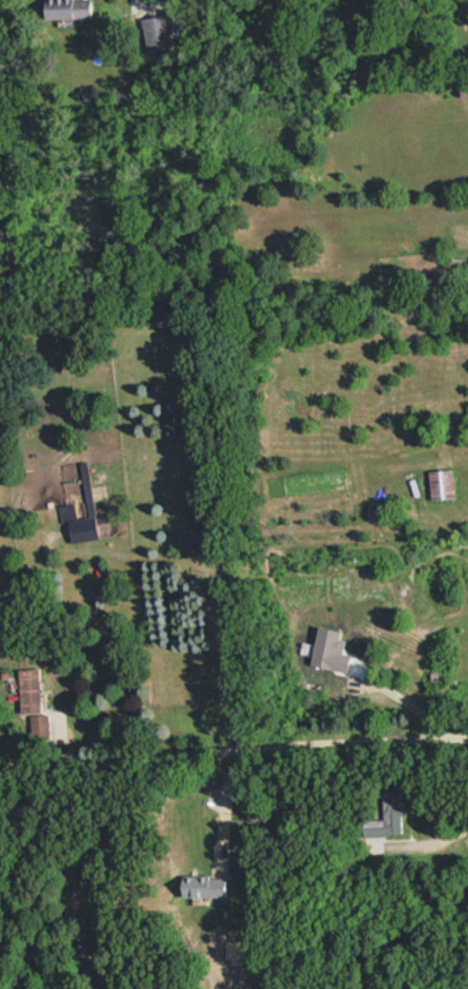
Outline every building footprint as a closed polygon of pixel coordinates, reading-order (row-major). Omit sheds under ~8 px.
[(91,0),(40,0),(40,18),(91,17),(91,0)] [(172,48),(167,13),(142,17),(147,51),(172,48)] [(429,500),(453,499),(452,469),(427,470),(429,500)] [(105,519),(72,519),(72,539),(105,539),(105,519)] [(22,712),(44,712),(43,667),(22,668),(22,712)] [(33,740),(50,740),(50,714),(33,714),(33,740)] [(384,789),(385,818),(365,819),(365,835),(405,834),(405,800),(402,800),(401,788),(384,789)] [(229,896),(229,875),(185,875),(185,896),(229,896)]
